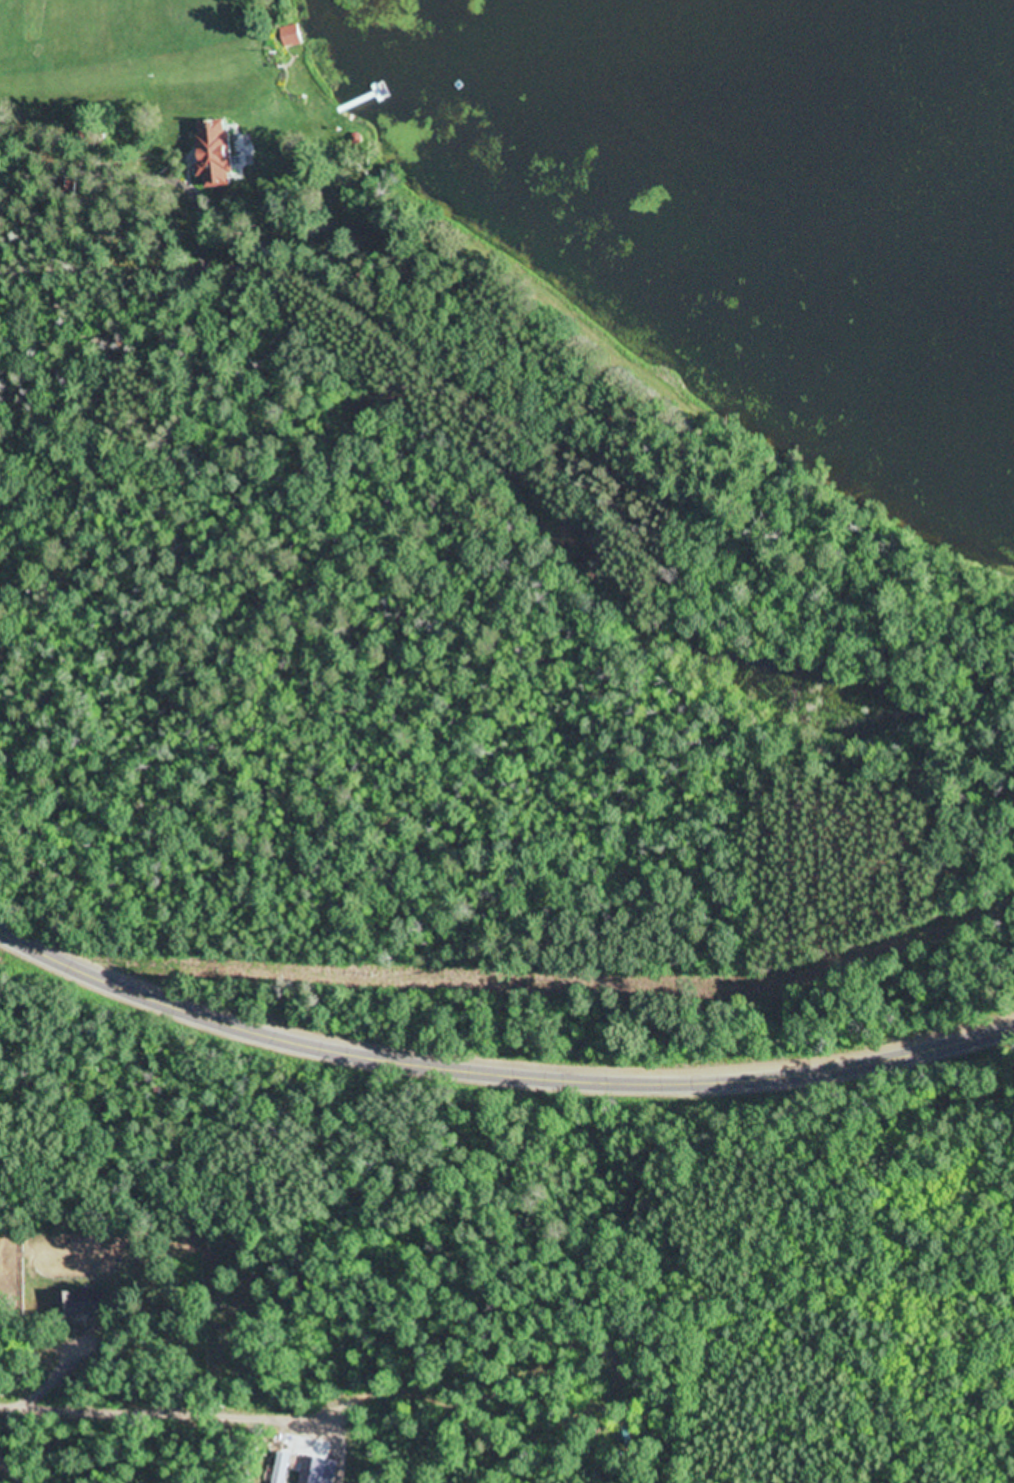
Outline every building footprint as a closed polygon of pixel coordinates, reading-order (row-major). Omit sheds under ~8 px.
[(305,42),(300,22),(282,27),(287,47),(305,42)] [(236,183),(230,118),(199,121),(206,186),(236,183)] [(69,1316),(106,1316),(106,1291),(69,1291),(69,1316)]
